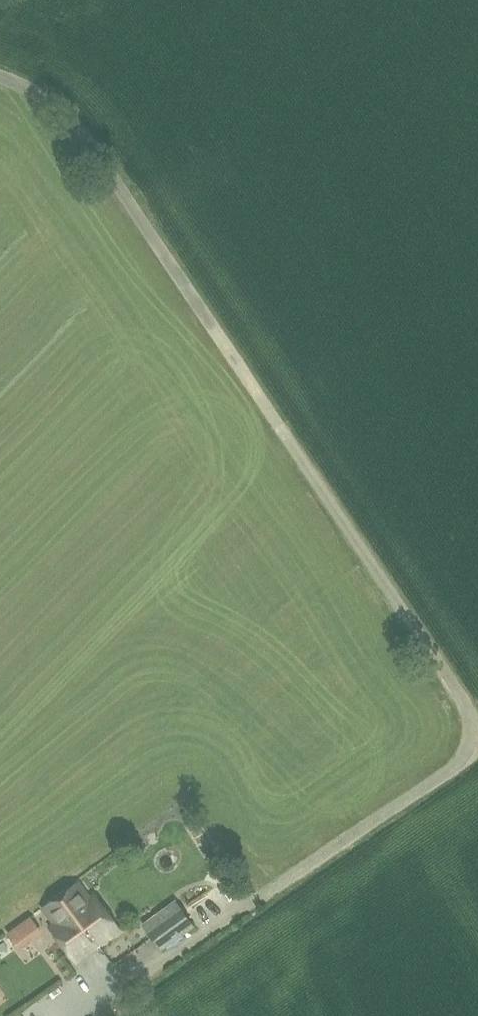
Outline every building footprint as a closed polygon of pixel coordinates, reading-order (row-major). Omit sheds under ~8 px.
[(62,893),(98,945),(121,929),(95,893),(91,896),(80,881),(62,893)] [(76,961),(98,945),(62,893),(44,906),(55,922),(50,925),(76,961)] [(162,945),(190,924),(176,905),(147,926),(162,945)] [(31,916),(8,933),(17,946),(40,929),(31,916)] [(32,1015),(80,1015),(99,1003),(82,980),(32,1015)]
